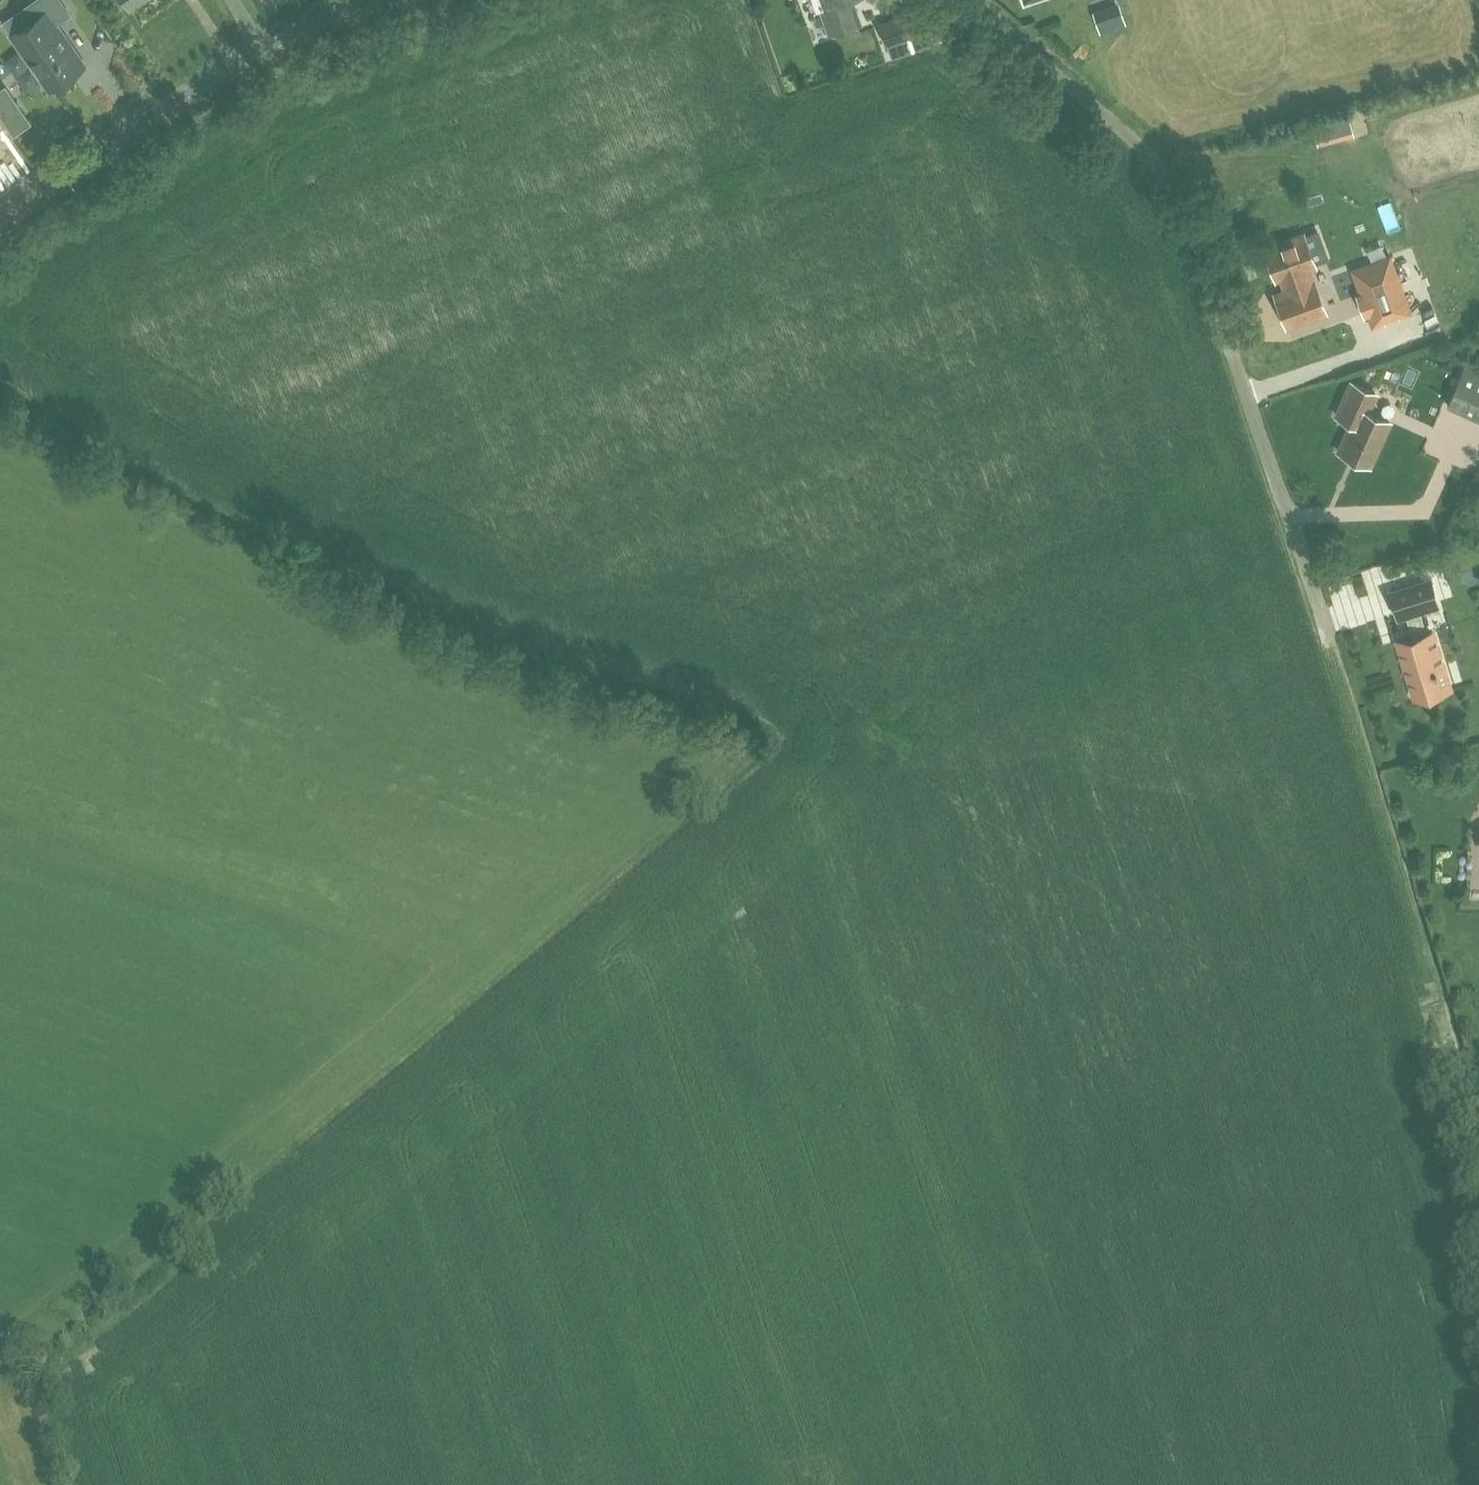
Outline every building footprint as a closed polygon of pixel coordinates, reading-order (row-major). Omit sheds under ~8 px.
[(10,16),(20,30),(13,34),(28,54),(50,86),(54,84),(83,64),(55,23),(70,13),(61,0),(34,0),(10,16)] [(820,9),(845,0),(813,0),(817,10),(820,9)] [(820,9),(829,34),(858,24),(849,0),(845,0),(820,9)] [(935,42),(930,27),(924,8),(880,23),(892,57),(935,42)] [(1286,290),(1276,294),(1287,325),(1325,311),(1313,280),(1312,280),(1307,267),(1314,265),(1303,233),(1265,247),(1277,278),(1281,277),(1286,290)] [(1365,292),(1371,310),(1367,311),(1373,325),(1384,321),(1383,319),(1398,314),(1399,316),(1410,312),(1401,287),(1390,255),(1352,269),(1361,294),(1365,292)] [(1466,363),(1448,404),(1478,418),(1478,368),(1466,363)] [(1370,465),(1389,421),(1367,411),(1375,392),(1352,382),(1337,415),(1352,422),(1339,451),(1370,465)] [(1414,694),(1448,684),(1443,665),(1432,631),(1427,632),(1420,608),(1436,602),(1429,579),(1391,591),(1398,614),(1405,612),(1413,637),(1398,641),(1400,647),(1414,694)]
